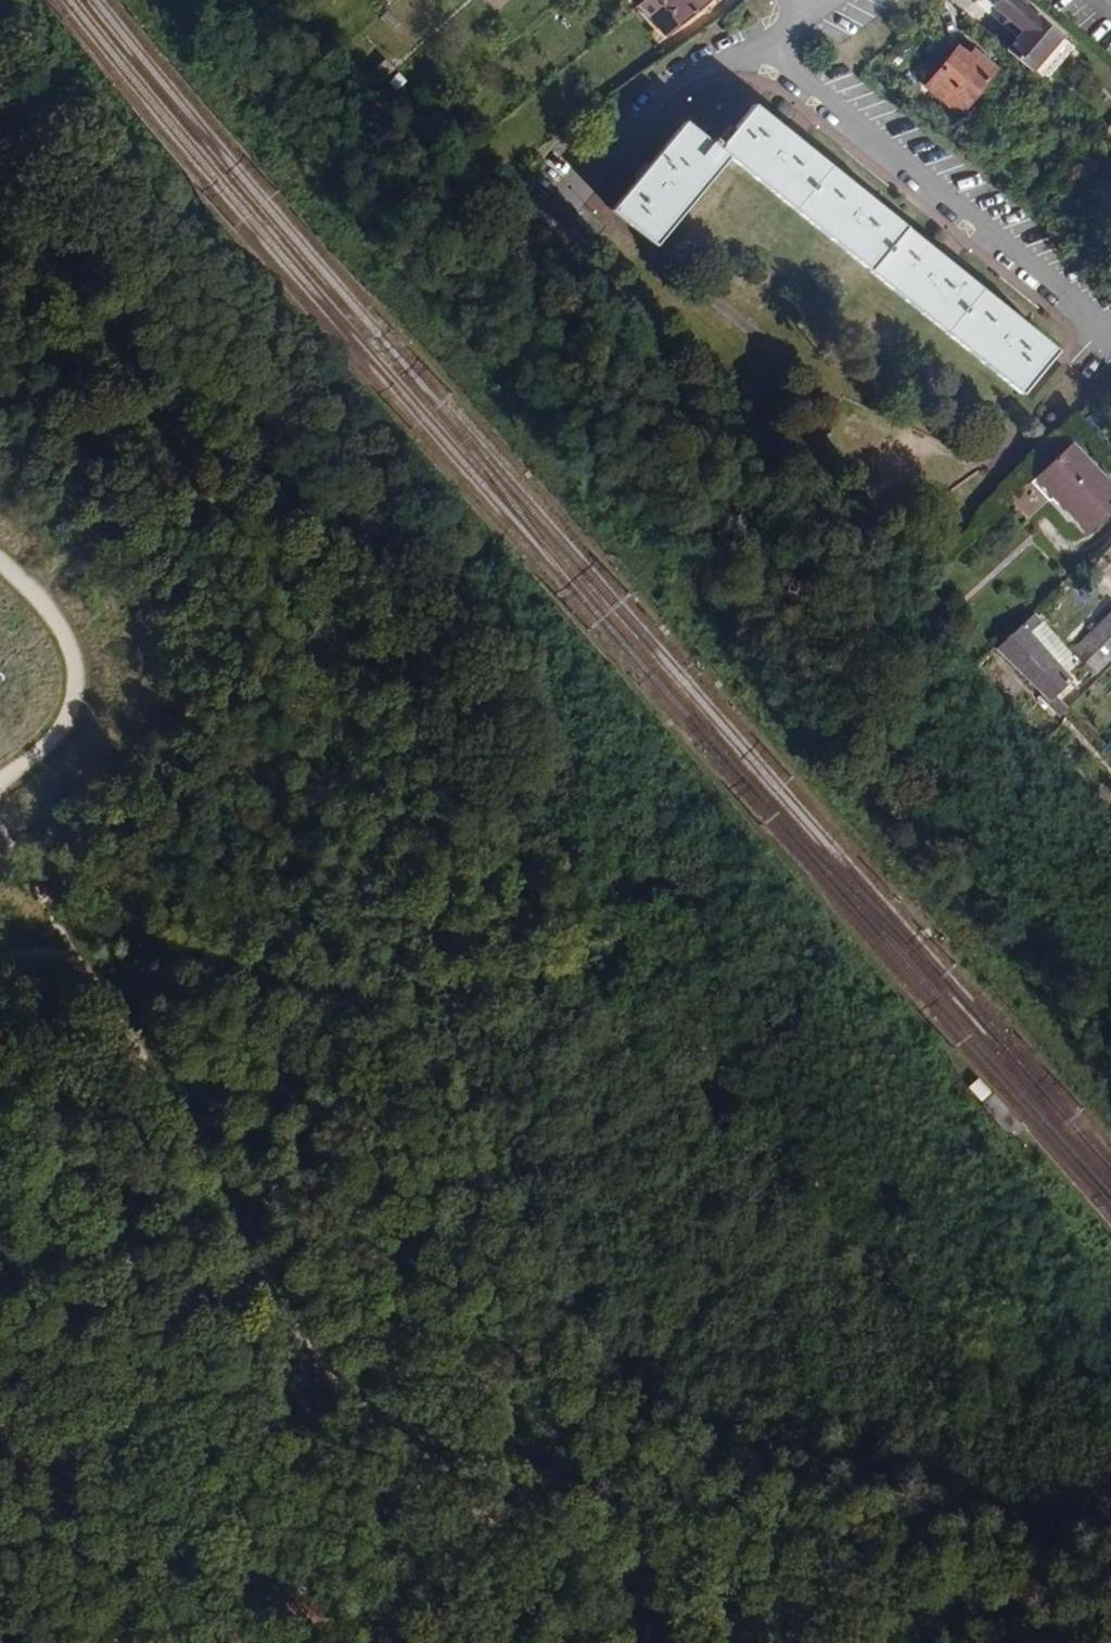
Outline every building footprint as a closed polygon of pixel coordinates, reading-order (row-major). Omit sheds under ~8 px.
[(679,26),(712,0),(657,0),(679,26)] [(1032,73),(1043,83),(1047,79),(1073,49),(1051,29),(1017,0),(983,0),(1006,20),(1002,25),(1018,39),(1006,52),(1032,73)] [(960,116),(997,71),(974,51),(968,57),(957,48),(925,88),(960,116)] [(789,134),(753,105),(717,149),(728,158),(788,208),(824,163),(789,134)] [(717,149),(683,123),(646,169),(612,211),(656,247),(728,158),(717,149)] [(866,197),(824,163),(788,208),(868,273),(903,227),(866,197)] [(943,260),(903,227),(868,273),(945,334),(980,289),(943,260)] [(1017,320),(980,289),(945,334),(1021,395),(1056,351),(1017,320)] [(1110,508),(1110,485),(1071,443),(1035,477),(1087,531),(1110,508)] [(1110,659),(1110,614),(1074,652),(1096,674),(1110,659)] [(1051,685),(1065,671),(1025,625),(1001,648),(1052,700),(1059,693),(1051,685)]
